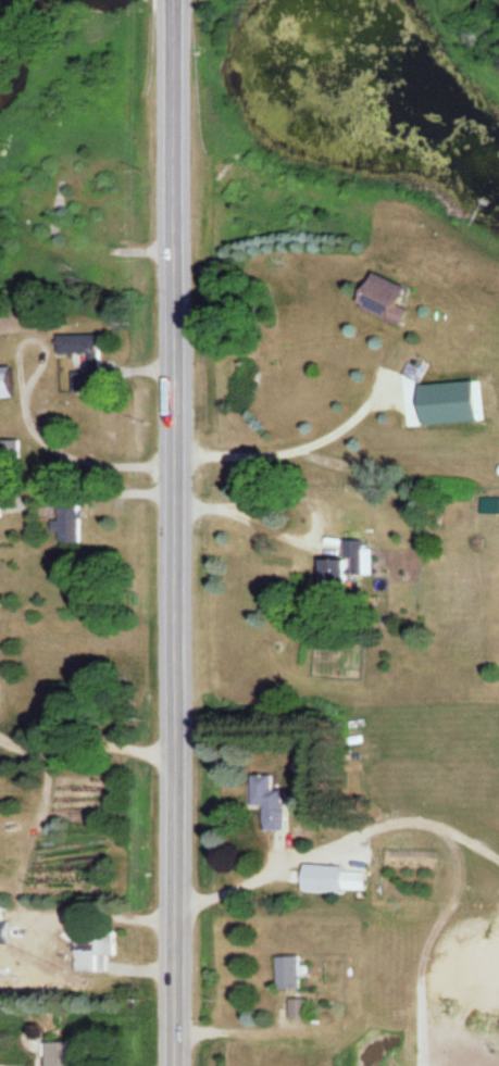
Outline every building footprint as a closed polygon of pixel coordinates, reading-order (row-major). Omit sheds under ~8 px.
[(405,288),(368,272),(354,306),(398,325),(405,309),(398,306),(405,288)] [(97,364),(97,335),(54,335),(54,356),(71,356),(71,364),(97,364)] [(52,543),(77,543),(77,501),(52,501),(52,543)] [(360,540),(340,540),(339,560),(317,559),(317,583),(360,584),(360,540)] [(281,831),(281,791),(270,791),(270,775),(248,775),(248,806),(261,806),(261,831),(281,831)] [(363,890),(364,873),(317,872),(317,886),(333,887),(333,880),(336,880),(336,889),(363,890)] [(114,956),(113,932),(57,933),(58,955),(73,955),(73,972),(105,971),(105,956),(114,956)] [(275,957),(275,990),(299,990),(299,957),(275,957)] [(288,1000),(288,1019),(308,1019),(308,999),(288,1000)] [(75,1042),(43,1043),(44,1065),(76,1065),(75,1042)]
